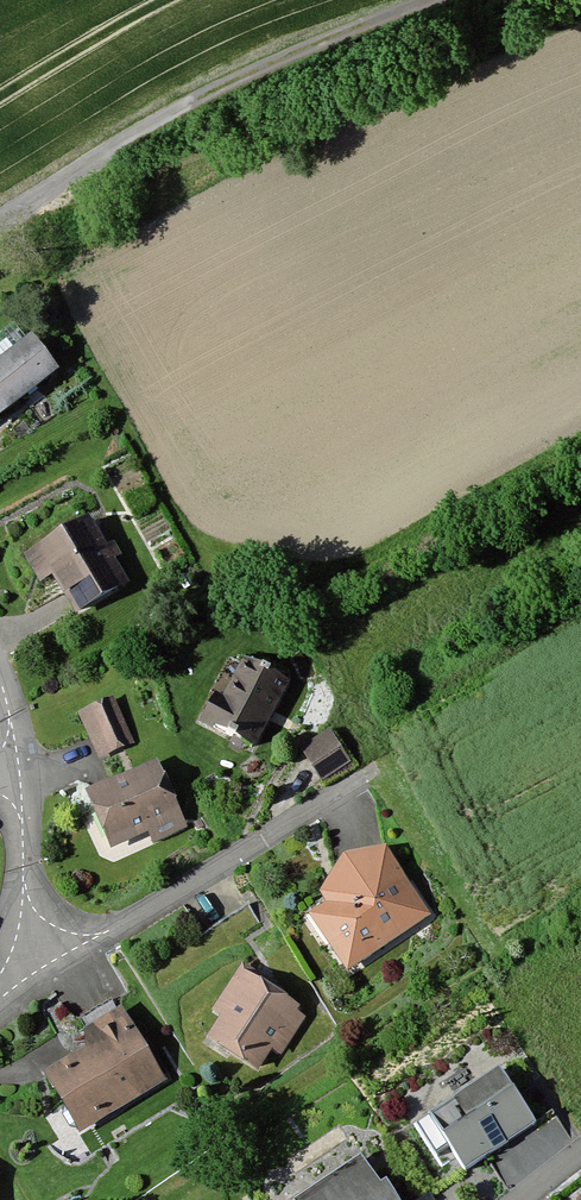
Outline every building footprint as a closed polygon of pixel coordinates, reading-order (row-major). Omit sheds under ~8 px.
[(0,365),(0,417),(58,371),(33,339),(0,365)] [(88,518),(26,554),(42,583),(55,576),(78,615),(128,587),(88,518)] [(290,677),(243,652),(206,722),(254,747),(290,677)] [(116,699),(83,712),(101,758),(135,745),(116,699)] [(338,728),(303,747),(321,780),(356,761),(338,728)] [(156,763),(87,794),(111,847),(179,816),(156,763)] [(331,904),(322,909),(351,961),(434,916),(397,847),(352,855),(326,895),(331,904)] [(303,1006),(244,970),(200,1044),(259,1079),(303,1006)] [(97,1047),(49,1074),(81,1131),(172,1079),(126,1000),(84,1024),(97,1047)] [(502,1081),(436,1126),(465,1168),(531,1123),(502,1081)] [(299,1199),(397,1199),(387,1185),(379,1190),(361,1161),(299,1199)]
